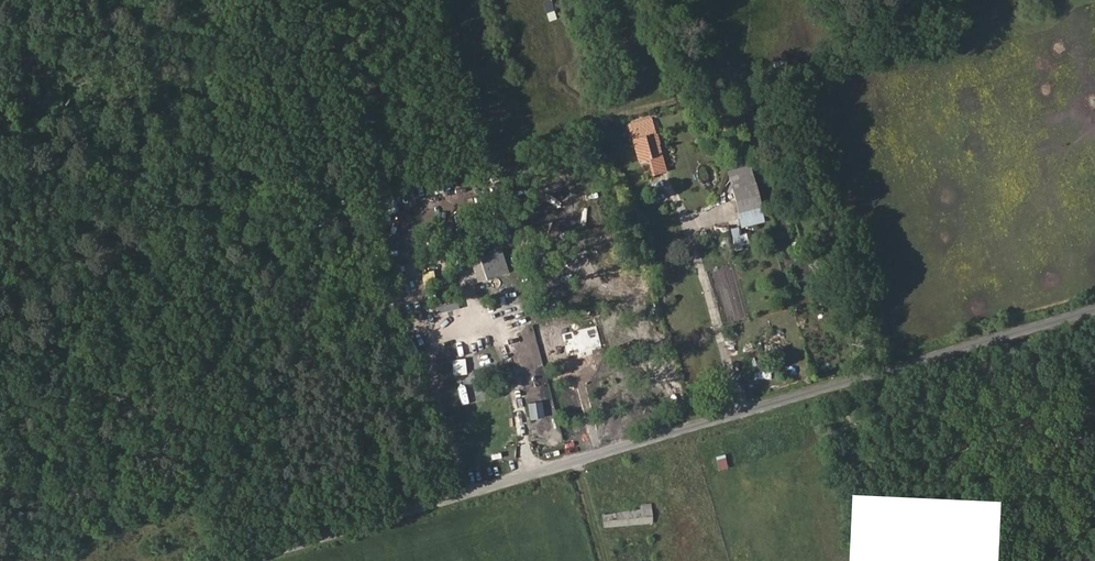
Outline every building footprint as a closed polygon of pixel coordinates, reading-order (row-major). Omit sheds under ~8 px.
[(543,2),(547,21),(555,19),(551,0),(543,2)] [(985,48),(974,52),(978,62),(989,57),(985,48)] [(88,128),(98,125),(94,113),(84,116),(88,128)] [(657,124),(635,130),(645,162),(654,159),(659,174),(670,170),(666,156),(657,124)] [(753,166),(731,173),(748,227),(770,220),(753,166)] [(664,194),(653,197),(655,205),(666,202),(664,194)] [(727,226),(718,227),(719,240),(728,239),(727,226)] [(478,256),(486,283),(509,275),(501,249),(478,256)] [(442,366),(458,361),(456,354),(440,359),(442,366)] [(447,368),(451,384),(464,380),(459,364),(447,368)] [(446,367),(435,371),(440,387),(451,384),(446,367)] [(724,454),(714,457),(717,470),(728,467),(724,454)] [(640,504),(641,509),(604,513),(605,526),(652,522),(651,503),(640,504)]
